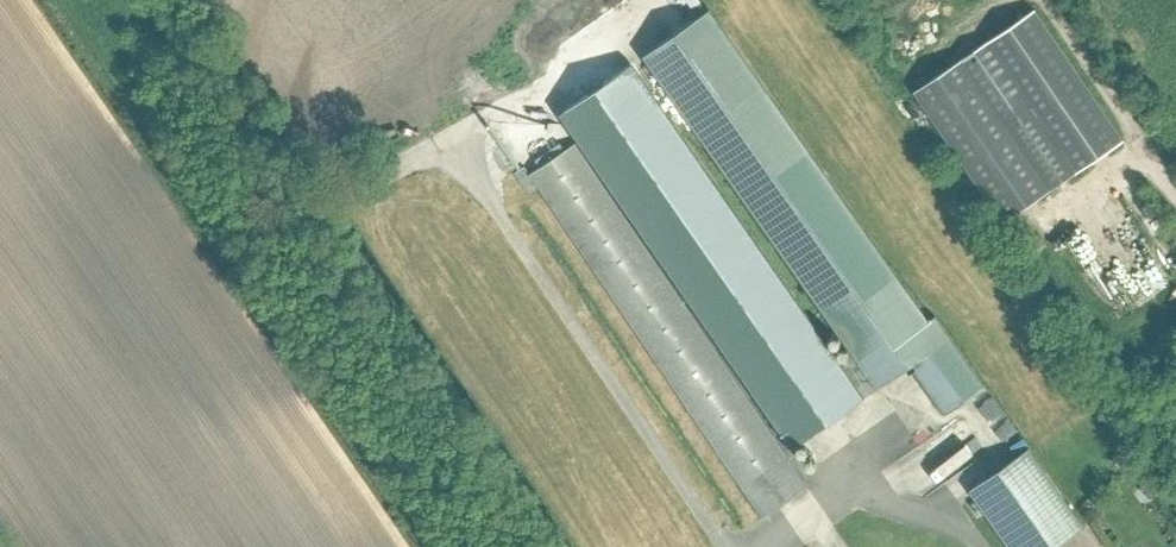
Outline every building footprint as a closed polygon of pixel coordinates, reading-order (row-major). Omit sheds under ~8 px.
[(910,93),(1000,223),(1121,140),(1031,10),(910,93)] [(982,387),(963,359),(933,317),(926,322),(708,11),(642,57),(850,355),(844,359),(868,393),(907,365),(942,415),(982,387)] [(868,393),(844,359),(839,363),(630,65),(558,116),(713,338),(726,357),(790,447),(868,393)] [(762,516),(807,486),(574,142),(530,173),(762,516)] [(1003,420),(1021,411),(1012,394),(995,402),(1003,420)] [(944,448),(935,455),(945,468),(984,438),(964,412),(934,435),(944,448)] [(1009,546),(1054,546),(1084,526),(1028,447),(968,489),(1009,546)]
